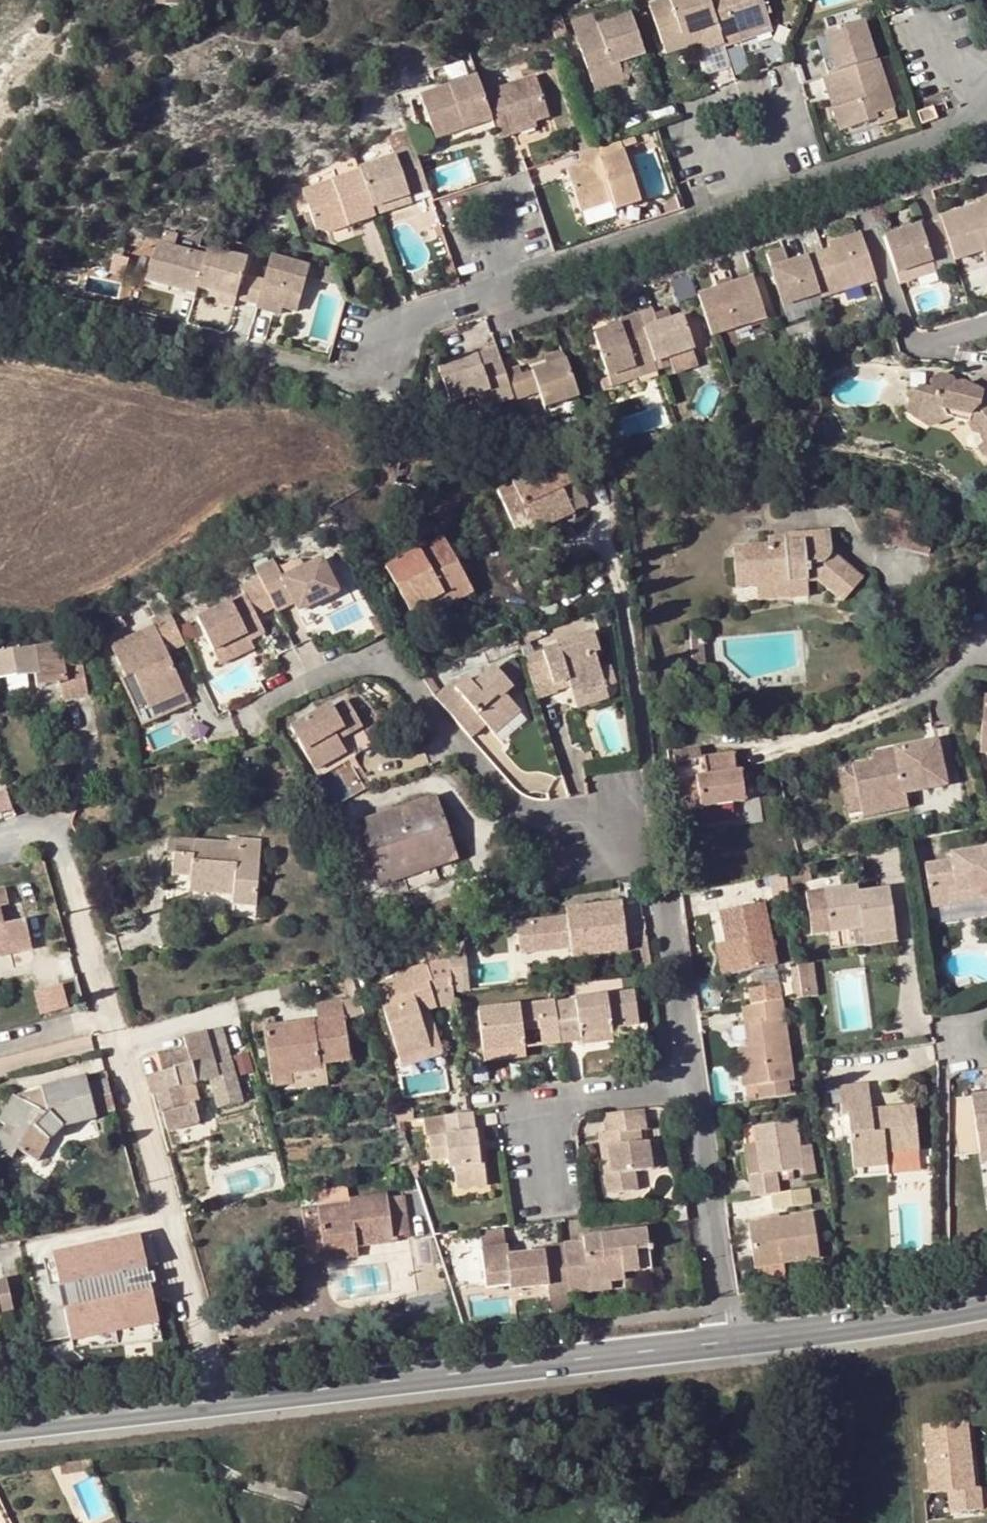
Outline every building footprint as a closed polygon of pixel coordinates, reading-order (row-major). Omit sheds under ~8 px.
[(118,10),(183,9),(182,0),(117,0),(118,10)] [(647,9),(660,47),(681,41),(680,38),(714,27),(705,0),(673,0),(647,9)] [(723,52),(739,46),(737,39),(766,29),(757,0),(705,0),(714,27),(722,48),(723,52)] [(560,12),(548,16),(556,41),(568,36),(560,12)] [(593,13),(575,18),(581,34),(598,29),(593,13)] [(643,58),(630,18),(598,29),(581,34),(598,84),(625,75),(622,65),(629,64),(643,58)] [(827,77),(878,61),(864,23),(825,36),(832,59),(827,61),(821,63),(827,77)] [(681,41),(660,47),(663,57),(693,47),(697,56),(722,48),(714,27),(680,38),(681,41)] [(769,36),(766,29),(737,39),(739,46),(769,36)] [(832,59),(825,36),(818,38),(827,61),(832,59)] [(827,77),(822,79),(828,96),(837,92),(843,108),(833,112),(842,134),(879,120),(878,115),(896,109),(878,61),(827,77)] [(631,73),(629,64),(622,65),(625,75),(631,73)] [(625,75),(598,84),(601,93),(628,84),(625,75)] [(481,98),(476,81),(419,99),(434,145),(462,136),(461,131),(488,122),(481,98)] [(493,134),(496,143),(511,139),(508,132),(530,125),(544,121),(532,81),(481,98),(488,122),(493,134)] [(933,108),(918,112),(923,124),(937,121),(933,108)] [(899,118),(896,109),(878,115),(879,120),(882,124),(899,118)] [(461,131),(462,136),(465,143),(493,134),(488,122),(461,131)] [(508,132),(511,139),(531,132),(530,125),(508,132)] [(632,146),(629,138),(592,151),(586,153),(590,165),(563,174),(578,216),(610,206),(613,213),(638,204),(620,150),(632,146)] [(424,186),(411,148),(392,155),(395,161),(358,173),(372,214),(392,207),(388,197),(424,186)] [(586,153),(558,163),(563,174),(590,165),(586,153)] [(372,214),(358,173),(302,192),(317,234),(329,237),(375,221),(372,214)] [(427,196),(424,186),(388,197),(392,207),(427,196)] [(949,248),(955,264),(982,253),(985,258),(986,257),(986,202),(981,204),(982,207),(913,231),(904,234),(885,241),(897,276),(932,263),(929,255),(949,248)] [(394,213),(392,207),(372,214),(375,221),(394,213)] [(901,229),(904,234),(913,231),(910,225),(901,229)] [(438,228),(431,230),(441,260),(448,257),(438,228)] [(833,254),(808,263),(821,300),(821,302),(877,284),(862,237),(831,247),(833,254)] [(196,298),(208,261),(158,247),(147,284),(170,291),(196,298)] [(821,300),(808,263),(790,269),(784,255),(768,260),(787,311),(821,300)] [(267,278),(208,261),(196,298),(256,316),(257,313),(267,278)] [(310,273),(272,262),(267,278),(257,313),(275,317),(277,310),(284,312),(298,316),(310,273)] [(897,276),(901,287),(936,274),(932,263),(897,276)] [(698,300),(712,342),(767,323),(754,282),(698,300)] [(168,297),(195,304),(196,298),(170,291),(168,297)] [(277,310),(275,317),(282,319),(284,312),(277,310)] [(653,313),(638,318),(654,364),(669,360),(693,352),(697,351),(687,318),(671,323),(669,316),(655,320),(653,313)] [(654,364),(638,318),(619,324),(621,329),(610,332),(596,338),(613,390),(639,381),(636,371),(654,364)] [(621,329),(619,324),(608,328),(610,332),(621,329)] [(506,376),(497,350),(477,357),(479,362),(473,364),(470,360),(438,371),(452,408),(475,401),(481,415),(515,404),(506,376)] [(693,352),(669,360),(674,376),(698,368),(693,352)] [(566,363),(563,356),(545,363),(548,370),(566,363)] [(546,411),(579,401),(566,363),(548,370),(533,374),(540,396),(546,411)] [(639,381),(658,375),(654,364),(636,371),(639,381)] [(515,404),(516,405),(531,400),(524,377),(521,371),(506,376),(515,404)] [(533,374),(524,377),(531,400),(540,396),(533,374)] [(919,426),(932,420),(947,422),(970,423),(976,434),(983,436),(985,442),(985,445),(985,450),(980,453),(986,463),(986,462),(986,375),(983,379),(982,394),(964,394),(963,392),(961,389),(959,387),(951,388),(947,379),(936,377),(928,383),(933,393),(925,397),(932,408),(920,411),(914,417),(919,426)] [(827,404),(816,406),(817,418),(829,416),(827,404)] [(932,420),(919,426),(924,433),(947,422),(932,420)] [(562,455),(495,488),(525,547),(577,522),(563,492),(576,485),(562,455)] [(591,515),(576,485),(563,492),(577,522),(591,515)] [(735,589),(755,587),(807,584),(819,583),(841,602),(862,578),(829,550),(827,531),(781,533),(781,536),(767,537),(768,543),(732,546),(735,589)] [(385,568),(411,615),(442,598),(447,607),(472,594),(441,537),(385,568)] [(274,561),(255,570),(259,577),(268,594),(285,586),(294,602),(300,612),(338,593),(322,560),(283,578),(274,561)] [(268,594),(259,577),(242,585),(245,593),(197,616),(214,650),(247,634),(250,639),(263,633),(257,616),(274,607),(268,594)] [(807,584),(755,587),(756,600),(807,598),(807,584)] [(274,607),(277,612),(294,602),(285,586),(268,594),(274,607)] [(442,598),(411,615),(415,624),(447,607),(442,598)] [(161,655),(167,652),(184,645),(170,612),(150,620),(153,626),(110,645),(125,679),(132,675),(148,709),(185,692),(172,666),(167,668),(161,655)] [(121,616),(111,622),(117,632),(127,627),(121,616)] [(557,644),(526,654),(538,696),(557,690),(555,683),(569,678),(572,688),(606,677),(597,649),(601,649),(594,629),(556,640),(557,644)] [(684,641),(686,665),(704,664),(702,644),(706,644),(704,638),(702,639),(695,629),(688,630),(689,640),(684,641)] [(247,634),(214,650),(220,664),(254,648),(250,639),(247,634)] [(0,652),(0,680),(34,674),(36,688),(59,684),(62,702),(89,697),(82,660),(62,663),(59,642),(0,652)] [(167,652),(161,655),(167,668),(172,666),(167,652)] [(447,681),(431,693),(467,734),(485,719),(490,725),(500,714),(506,719),(520,705),(504,688),(511,681),(494,663),(475,680),(467,674),(453,686),(447,681)] [(608,684),(606,677),(572,688),(574,696),(608,684)] [(977,737),(986,738),(986,695),(981,695),(977,737)] [(342,749),(339,743),(334,735),(343,730),(347,738),(351,743),(366,735),(348,702),(335,710),(332,707),(291,729),(311,766),(342,749)] [(334,735),(339,743),(347,738),(343,730),(334,735)] [(977,737),(975,754),(986,756),(986,738),(977,737)] [(860,814),(859,805),(905,795),(945,786),(935,741),(870,755),(872,761),(838,769),(848,817),(860,814)] [(671,753),(673,762),(701,756),(700,749),(671,753)] [(701,756),(673,762),(680,809),(744,800),(740,772),(735,773),(732,752),(701,756)] [(905,795),(859,805),(860,814),(907,804),(905,795)] [(382,887),(403,879),(400,870),(429,860),(432,869),(457,861),(434,796),(359,822),(382,887)] [(191,855),(173,854),(171,876),(189,877),(189,893),(232,897),(232,906),(254,907),(257,865),(243,864),(245,846),(231,844),(230,842),(193,840),(191,855)] [(962,898),(961,889),(986,885),(986,842),(953,846),(954,853),(928,858),(933,902),(962,898)] [(796,859),(783,863),(785,881),(808,878),(805,857),(796,859)] [(400,870),(403,879),(432,869),(429,860),(400,870)] [(828,928),(852,926),(851,919),(861,917),(861,924),(863,931),(894,926),(889,885),(857,888),(857,881),(822,886),(828,928)] [(962,898),(986,894),(986,885),(961,889),(962,898)] [(777,958),(764,896),(721,905),(727,938),(733,969),(777,958)] [(564,916),(527,920),(531,950),(567,946),(569,955),(625,948),(619,900),(573,906),(574,915),(564,916)] [(564,907),(564,916),(574,915),(573,906),(564,907)] [(11,954),(10,947),(29,942),(24,921),(5,926),(0,909),(0,957),(11,954)] [(851,919),(852,926),(861,924),(861,917),(851,919)] [(531,950),(527,920),(514,922),(518,952),(531,950)] [(861,944),(860,928),(829,931),(830,946),(861,944)] [(733,969),(727,938),(717,940),(722,972),(733,969)] [(450,979),(451,991),(469,988),(464,941),(445,944),(447,960),(450,979)] [(31,950),(29,942),(10,947),(11,954),(31,950)] [(450,979),(447,960),(422,962),(393,971),(394,976),(374,984),(396,1056),(428,1044),(419,1010),(427,1006),(434,1005),(427,982),(431,981),(450,979)] [(812,962),(797,964),(802,993),(802,997),(817,994),(812,962)] [(750,1000),(782,996),(780,979),(748,985),(750,1000)] [(34,990),(41,1014),(67,1006),(60,982),(34,990)] [(633,991),(554,1000),(559,1042),(580,1040),(580,1031),(637,1025),(633,991)] [(794,1074),(782,996),(750,1000),(741,1001),(744,1021),(751,1020),(755,1040),(747,1042),(737,1044),(740,1063),(748,1062),(751,1082),(794,1074)] [(559,1042),(554,1000),(478,1009),(483,1052),(523,1048),(520,1032),(519,1025),(536,1023),(538,1030),(539,1046),(559,1042)] [(264,1027),(271,1077),(290,1075),(322,1070),(322,1065),(350,1062),(342,1002),(315,1005),(316,1019),(264,1027)] [(428,1044),(396,1056),(399,1065),(442,1051),(427,1006),(419,1010),(428,1044)] [(751,1020),(744,1021),(747,1042),(755,1040),(751,1020)] [(520,1032),(538,1030),(536,1023),(519,1025),(520,1032)] [(638,1033),(637,1025),(580,1031),(580,1040),(581,1044),(611,1040),(611,1036),(638,1033)] [(160,1072),(144,1076),(149,1095),(156,1093),(167,1132),(199,1124),(193,1103),(189,1103),(189,1106),(186,1107),(181,1089),(208,1082),(216,1109),(241,1103),(219,1028),(183,1038),(184,1047),(155,1052),(160,1072)] [(523,1048),(483,1052),(484,1063),(524,1057),(523,1048)] [(234,1055),(237,1073),(252,1070),(248,1052),(234,1055)] [(740,1063),(745,1097),(796,1090),(794,1074),(751,1082),(748,1062),(740,1063)] [(290,1075),(271,1077),(272,1087),(291,1086),(290,1075)] [(11,1096),(0,1117),(0,1124),(5,1127),(0,1136),(0,1153),(12,1159),(15,1151),(37,1163),(47,1142),(59,1129),(95,1121),(95,1119),(114,1113),(105,1082),(86,1086),(84,1078),(39,1089),(44,1107),(36,1110),(11,1096)] [(875,1116),(874,1109),(871,1083),(840,1087),(843,1117),(849,1116),(856,1167),(890,1163),(888,1152),(923,1147),(916,1105),(886,1108),(886,1114),(875,1116)] [(39,1089),(11,1096),(36,1110),(44,1107),(39,1089)] [(980,1153),(986,1152),(986,1094),(973,1095),(980,1153)] [(643,1106),(604,1111),(606,1130),(612,1171),(603,1172),(606,1192),(634,1188),(632,1170),(649,1168),(645,1139),(641,1140),(640,1128),(645,1128),(643,1106)] [(471,1127),(468,1108),(439,1112),(442,1131),(429,1132),(433,1156),(445,1154),(447,1168),(452,1166),(455,1185),(484,1181),(480,1144),(477,1144),(474,1127),(471,1127)] [(750,1171),(754,1192),(774,1189),(782,1188),(779,1169),(805,1164),(802,1144),(796,1117),(755,1123),(759,1146),(763,1168),(750,1171)] [(612,1171),(606,1130),(598,1131),(603,1172),(612,1171)] [(654,1139),(645,1139),(649,1168),(658,1167),(654,1139)] [(812,1142),(802,1144),(805,1164),(806,1172),(816,1170),(812,1142)] [(747,1148),(750,1171),(763,1168),(759,1146),(747,1148)] [(890,1163),(856,1167),(858,1177),(891,1173),(890,1163)] [(814,1200),(811,1184),(782,1188),(774,1189),(778,1205),(814,1200)] [(309,1265),(331,1262),(329,1252),(356,1248),(393,1243),(392,1238),(409,1236),(402,1196),(386,1197),(384,1194),(347,1200),(348,1203),(317,1207),(318,1217),(302,1219),(309,1265)] [(681,1202),(673,1203),(675,1218),(683,1218),(681,1202)] [(758,1263),(758,1264),(785,1260),(788,1259),(821,1253),(814,1209),(751,1218),(758,1263)] [(578,1240),(560,1243),(565,1293),(588,1290),(587,1283),(607,1280),(622,1279),(621,1273),(636,1271),(632,1249),(643,1247),(644,1252),(647,1250),(650,1251),(649,1245),(646,1245),(643,1229),(608,1233),(608,1237),(597,1239),(596,1234),(578,1236),(578,1240)] [(48,1259),(70,1343),(87,1338),(91,1350),(160,1332),(146,1284),(143,1276),(141,1267),(152,1264),(145,1236),(135,1238),(135,1237),(48,1259)] [(565,1293),(560,1243),(538,1245),(539,1250),(509,1254),(504,1255),(503,1244),(479,1248),(483,1284),(504,1283),(505,1288),(542,1283),(543,1296),(565,1293)] [(649,1270),(647,1250),(644,1252),(643,1247),(632,1249),(636,1271),(649,1270)] [(329,1252),(331,1262),(357,1258),(356,1248),(329,1252)] [(785,1260),(758,1264),(760,1278),(790,1273),(788,1259),(785,1260)] [(0,1279),(0,1311),(8,1309),(1,1279),(0,1279)] [(587,1283),(588,1290),(607,1288),(607,1280),(587,1283)] [(975,1491),(969,1492),(962,1425),(919,1429),(926,1497),(944,1495),(946,1515),(978,1512),(975,1491)]
